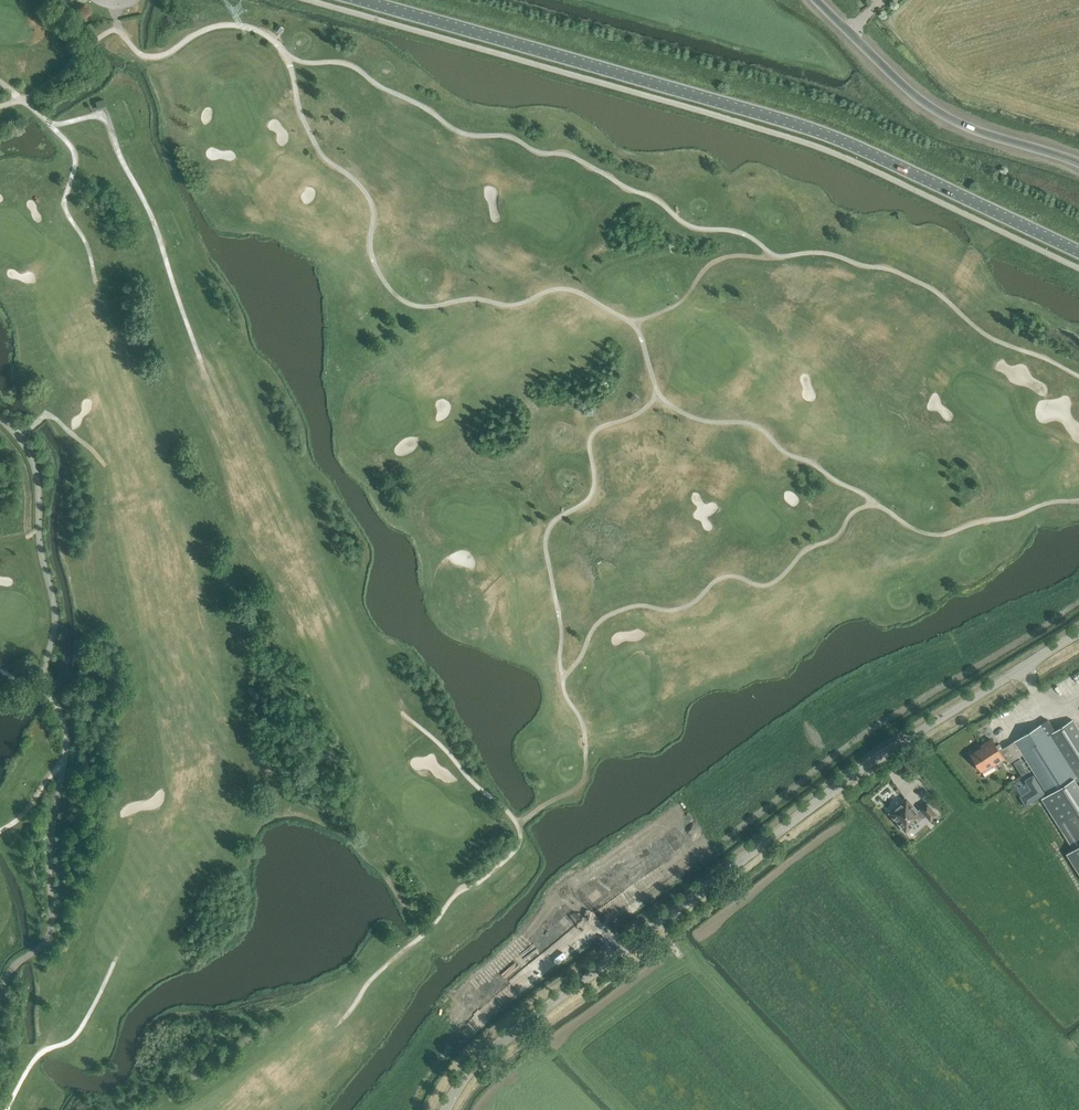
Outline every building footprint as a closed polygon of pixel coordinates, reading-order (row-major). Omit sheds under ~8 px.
[(1074,849),(1068,853),(1078,870),(1078,730),(1072,720),(1055,731),(1048,720),(1003,748),(1003,749),(1000,752),(992,739),(982,746),(983,747),(972,755),(981,770),(993,763),(994,765),(1003,759),(1006,764),(1023,754),(1048,794),(1042,798),(1074,849)] [(1019,759),(1014,762),(1018,770),(1024,766),(1019,759)] [(891,813),(899,821),(899,824),(902,828),(905,828),(906,830),(921,816),(924,814),(930,820),(938,814),(928,802),(920,809),(917,812),(907,799),(891,813)]
